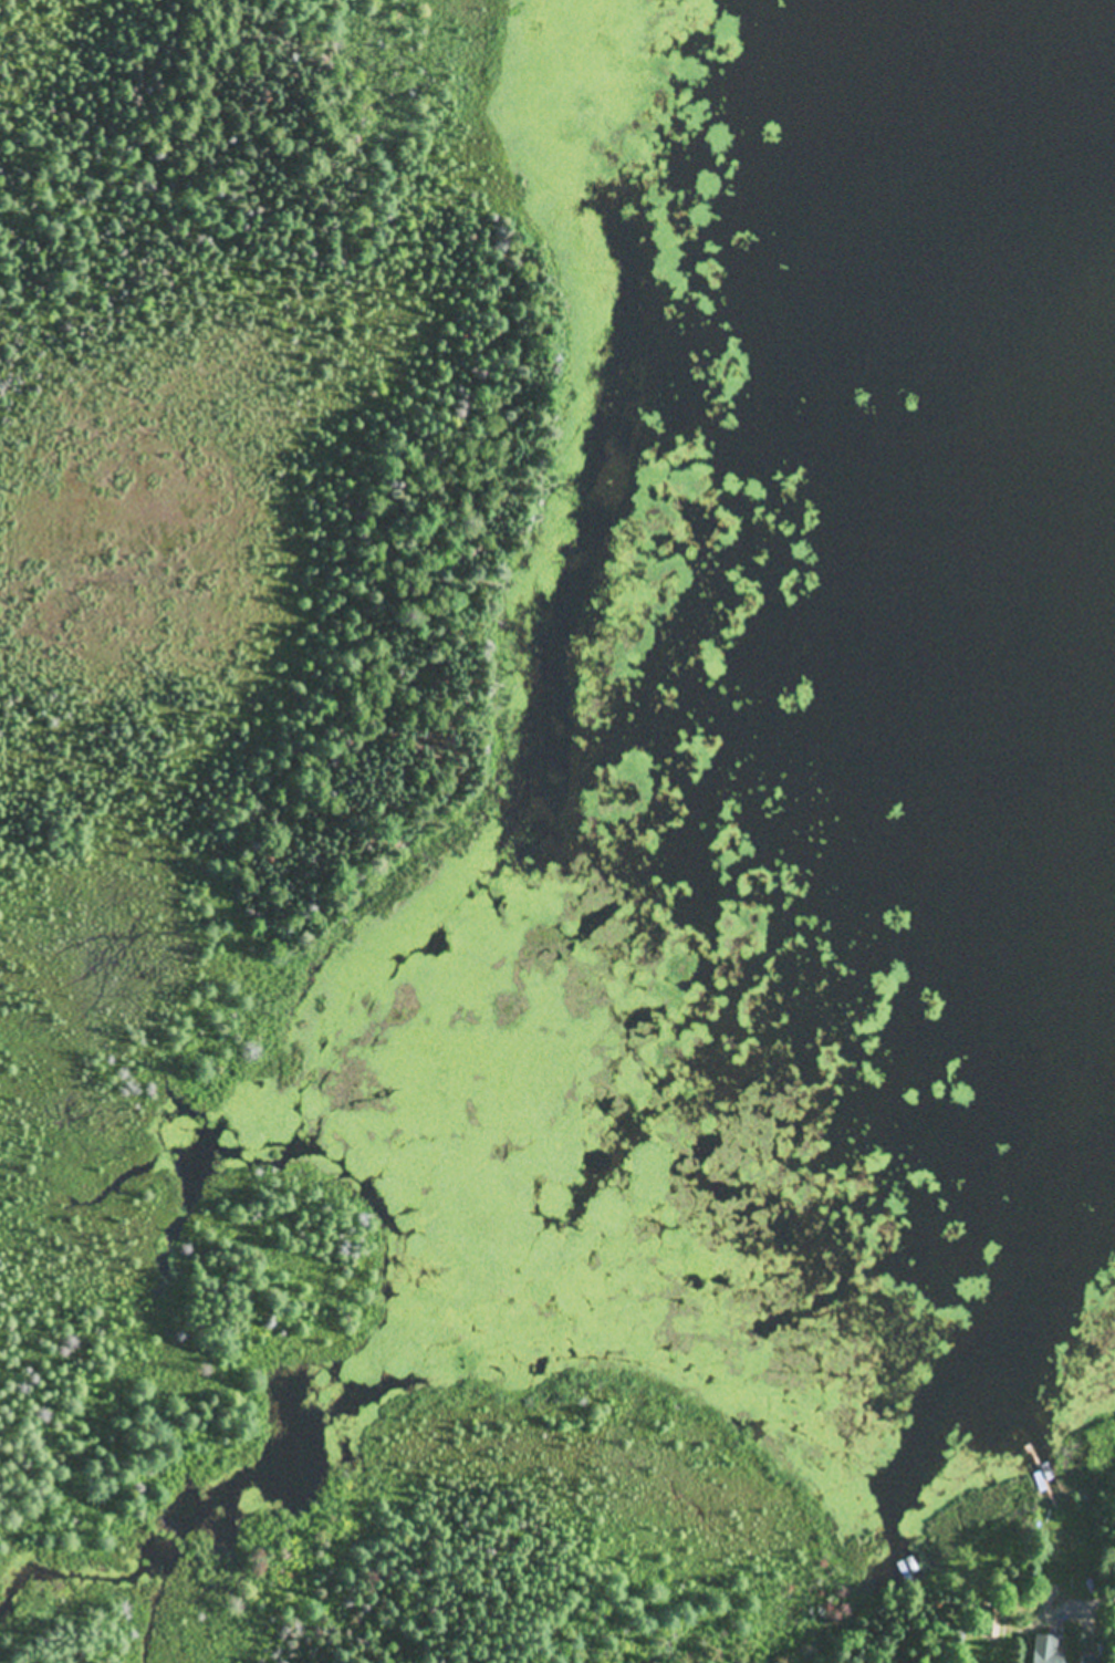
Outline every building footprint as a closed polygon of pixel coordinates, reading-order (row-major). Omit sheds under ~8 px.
[(1048,1640),(1049,1640),(1043,1633),(1034,1640),(1039,1647),(1029,1655),(1035,1662),(1052,1662),(1061,1656),(1048,1640)]
